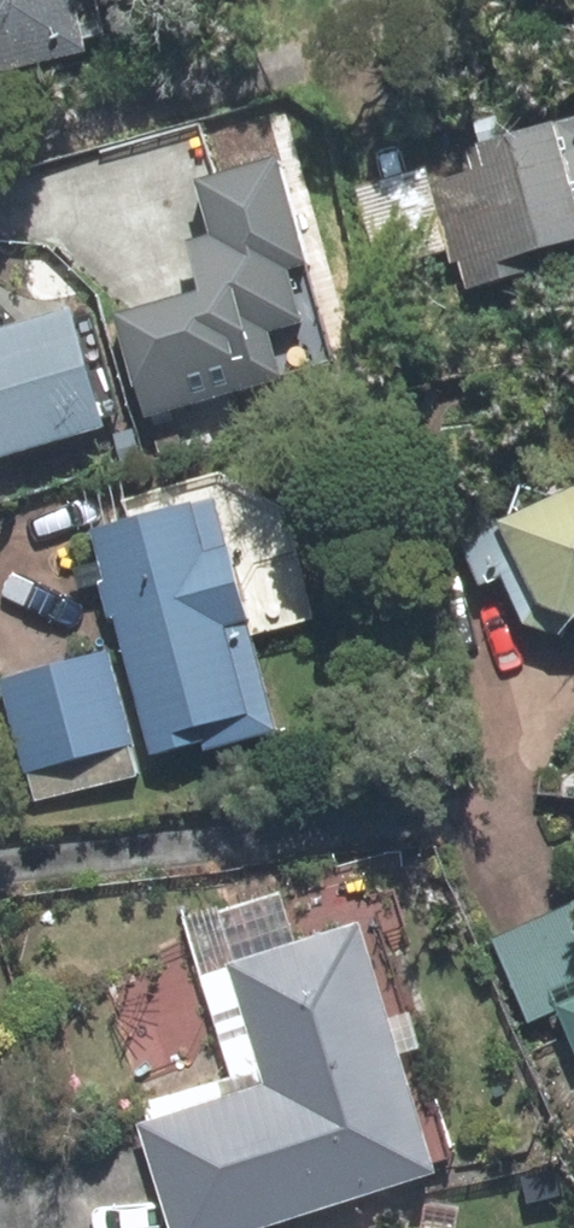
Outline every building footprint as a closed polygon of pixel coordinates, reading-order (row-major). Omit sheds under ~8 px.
[(101,45),(91,0),(0,0),(0,67),(101,45)] [(467,174),(491,269),(573,248),(573,147),(467,174)] [(128,323),(153,422),(296,386),(286,345),(324,336),(309,279),(329,274),(300,162),(216,184),(228,231),(199,238),(215,300),(128,323)] [(0,350),(0,456),(122,421),(94,323),(0,350)] [(216,504),(113,530),(170,756),(274,730),(216,504)] [(555,510),(527,523),(517,551),(524,584),(545,610),(573,620),(573,507),(555,510)] [(104,654),(16,676),(39,768),(128,746),(104,654)] [(509,942),(539,1007),(569,994),(573,1005),(573,912),(509,942)] [(361,940),(239,978),(276,1094),(155,1132),(185,1227),(233,1227),(432,1166),(361,940)]
